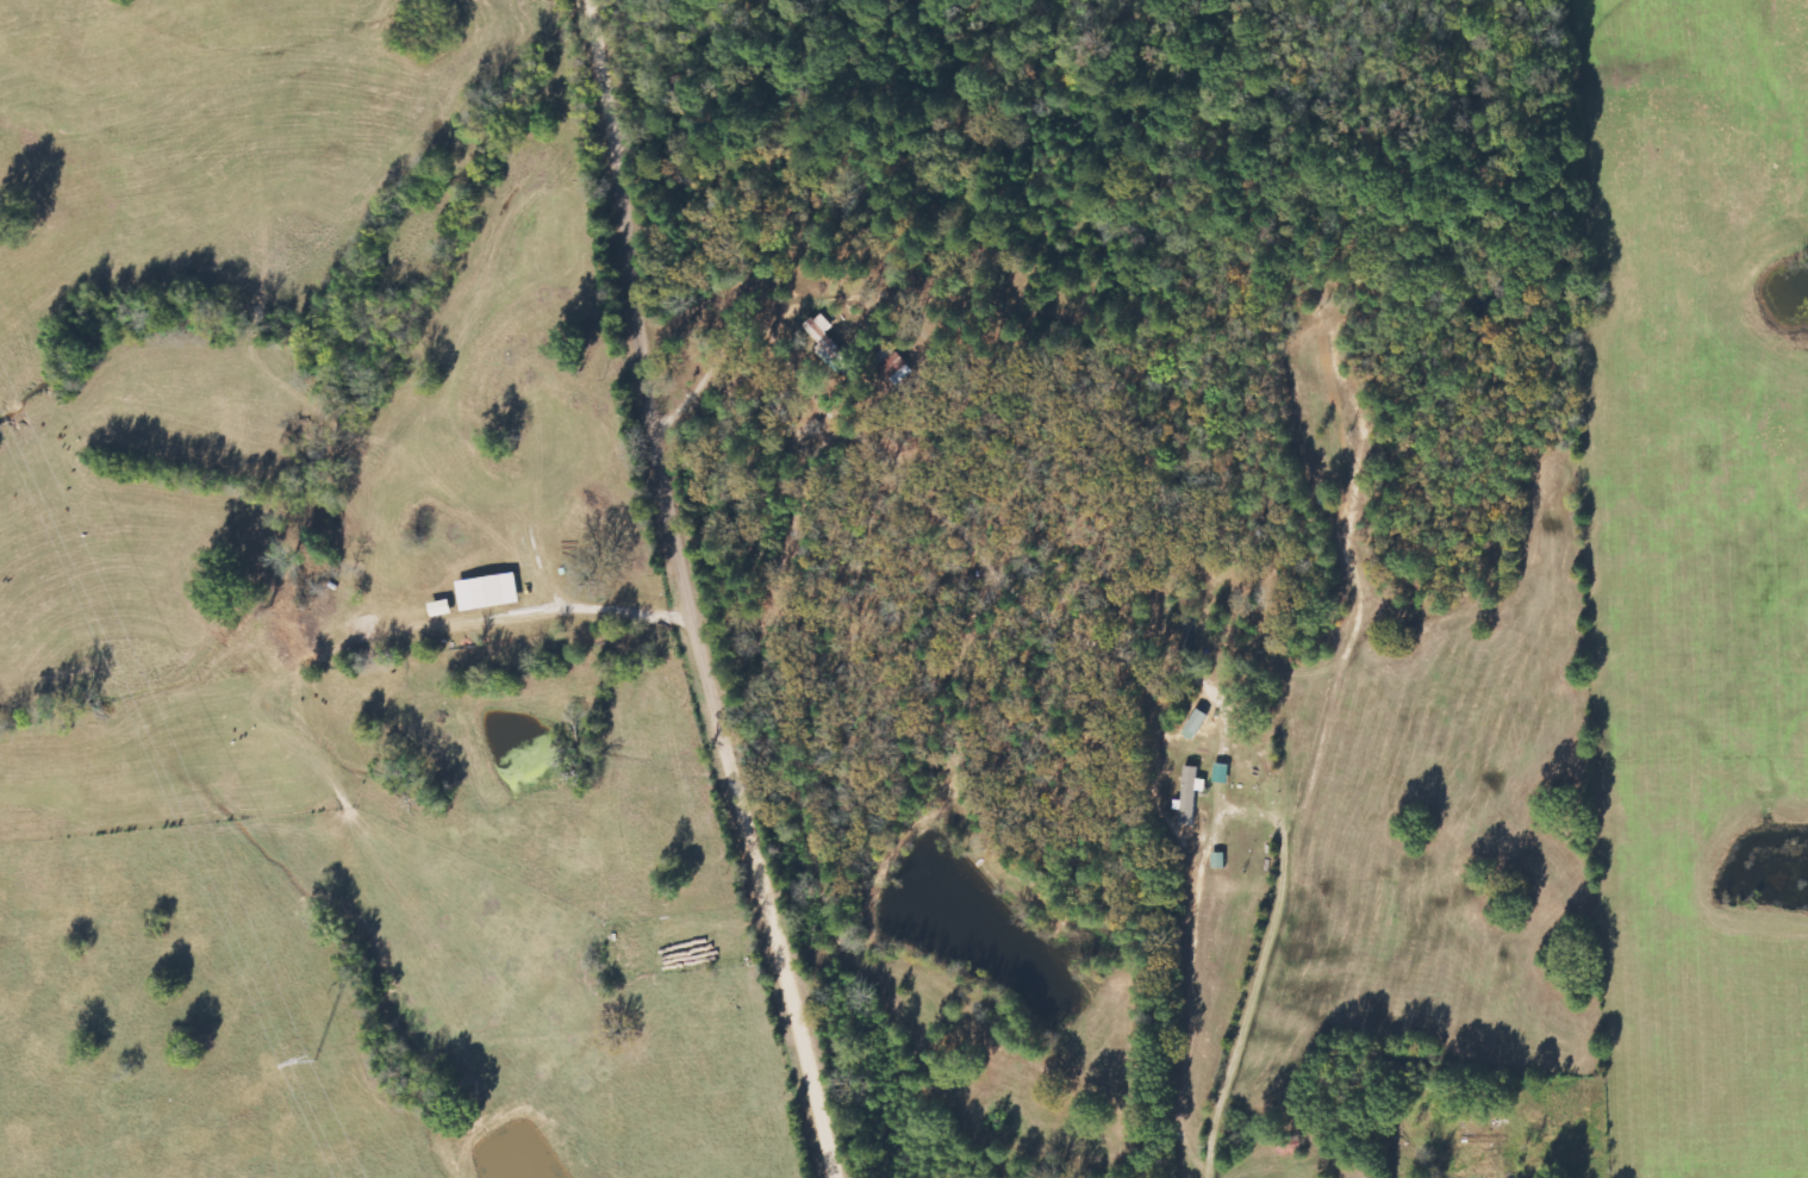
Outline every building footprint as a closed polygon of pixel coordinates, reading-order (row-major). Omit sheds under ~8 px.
[(816,350),(825,359),(839,348),(827,334),(835,328),(823,313),(806,327),(822,345),(816,350)] [(463,610),(521,603),(518,573),(459,580),(463,610)] [(431,604),(434,618),(455,613),(451,599),(431,604)]
